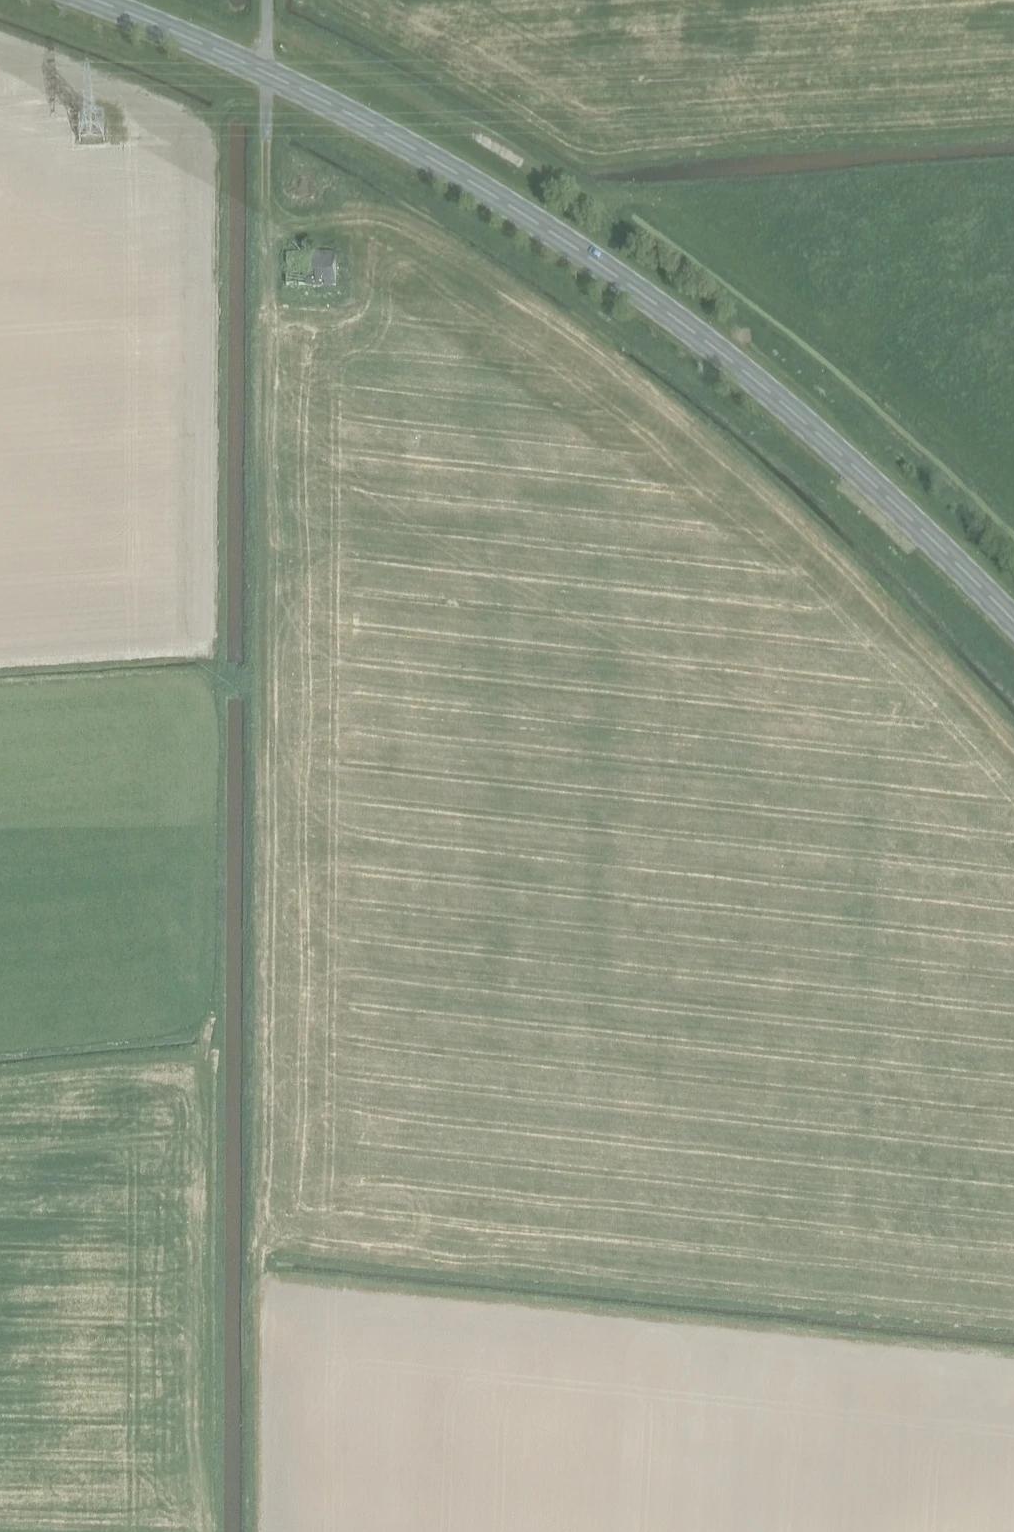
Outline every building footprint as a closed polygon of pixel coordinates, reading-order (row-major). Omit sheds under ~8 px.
[(286,255),(286,286),(335,286),(335,255),(286,255)]
